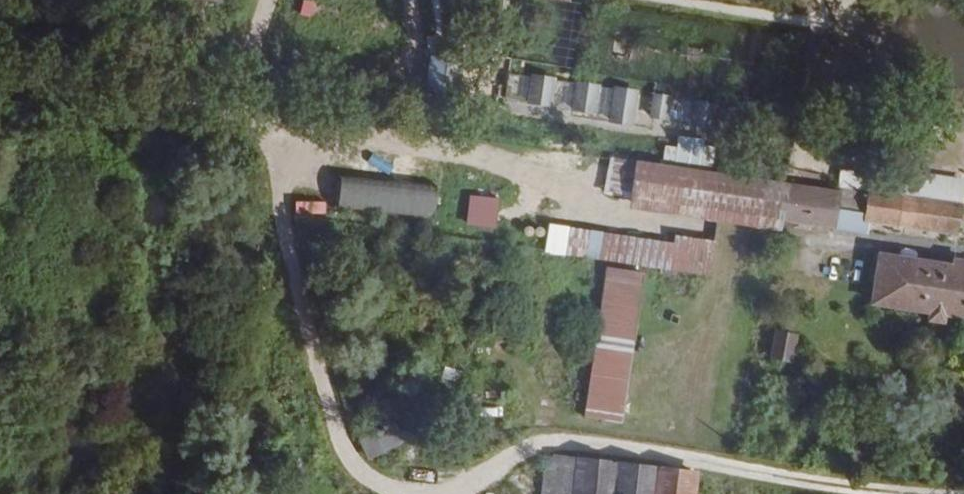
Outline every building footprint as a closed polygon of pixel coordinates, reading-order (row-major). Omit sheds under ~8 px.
[(532,71),(527,102),(553,106),(558,75),(532,71)] [(509,102),(527,102),(526,74),(509,74),(509,102)] [(569,111),(596,112),(598,82),(570,80),(569,111)] [(611,86),(609,122),(636,123),(638,88),(611,86)] [(655,91),(649,115),(669,119),(674,95),(655,91)] [(692,123),(708,125),(710,100),(695,99),(692,123)] [(754,183),(608,160),(601,198),(748,222),(754,183)] [(342,180),(341,208),(438,211),(439,183),(342,180)] [(833,214),(838,189),(805,184),(804,191),(754,183),(748,222),(798,230),(803,209),(833,214)] [(877,225),(882,196),(838,189),(833,214),(832,217),(877,225)] [(468,225),(498,226),(500,195),(469,194),(468,225)] [(948,239),(953,207),(892,198),(888,227),(948,239)] [(296,199),(295,213),(326,215),(327,200),(296,199)] [(597,267),(602,234),(551,228),(546,261),(597,267)] [(674,274),(677,242),(673,241),(602,234),(597,267),(674,274)] [(708,277),(712,239),(675,235),(673,241),(677,242),(674,274),(708,277)] [(878,298),(885,254),(870,251),(861,295),(878,298)] [(885,254),(878,298),(963,316),(963,269),(885,254)] [(774,328),(771,358),(797,361),(800,330),(774,328)] [(369,459),(406,441),(396,421),(359,440),(369,459)] [(695,468),(542,453),(538,493),(693,493),(695,468)]
